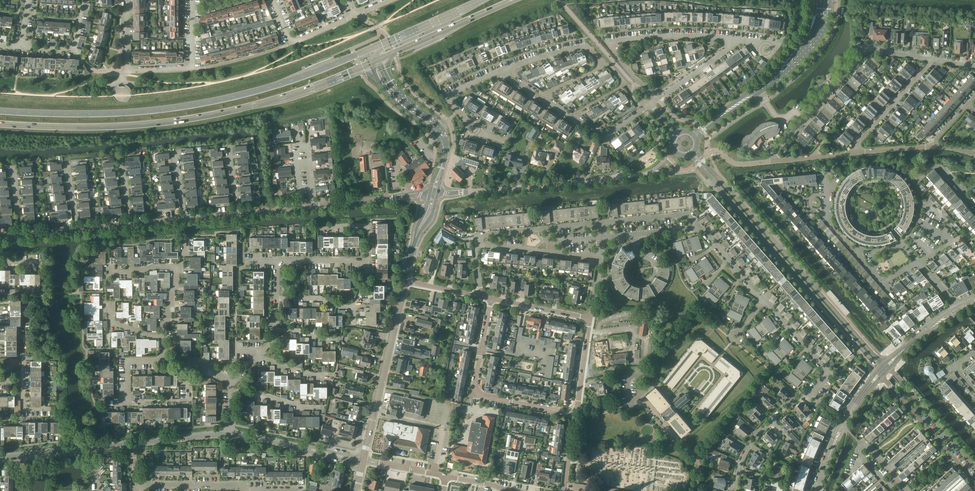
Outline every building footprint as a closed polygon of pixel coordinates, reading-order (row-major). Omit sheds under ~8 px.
[(258,1),(260,9),(265,8),(268,16),(262,17),(263,22),(272,19),(264,0),(260,0),(258,1)] [(335,2),(334,0),(324,5),(326,10),(337,5),(336,2),(335,2)] [(146,11),(146,2),(133,2),(133,6),(134,6),(134,8),(136,8),(136,11),(146,11)] [(247,4),(249,12),(250,14),(255,13),(255,11),(252,2),(247,4)] [(300,5),(299,2),(290,6),(291,7),(290,7),(291,10),(292,9),(293,11),(300,8),(299,6),(300,5)] [(242,5),(244,14),(245,16),(250,14),(249,12),(247,4),(242,5)] [(237,6),(239,15),(240,17),(245,16),(244,14),(242,5),(237,6)] [(337,5),(326,10),(324,10),(325,13),(329,12),(332,16),(336,14),(339,12),(337,8),(338,8),(337,5)] [(237,6),(231,8),(234,16),(234,19),(240,17),(239,15),(237,6)] [(103,12),(102,17),(111,19),(112,14),(108,13),(108,11),(104,10),(103,12)] [(133,17),(133,20),(146,20),(146,11),(136,11),(136,14),(134,14),(134,17),(133,17)] [(211,14),(214,24),(219,23),(218,21),(216,12),(211,14)] [(315,13),(310,15),(311,17),(314,24),(315,24),(318,23),(317,23),(319,22),(315,13)] [(208,24),(208,26),(214,24),(211,14),(205,15),(208,24)] [(308,14),(304,15),(305,18),(306,19),(309,26),(310,26),(311,26),(313,25),(314,24),(311,17),(310,15),(309,14),(308,15),(308,14)] [(208,24),(205,15),(202,16),(201,17),(201,39),(211,36),(210,32),(205,33),(203,28),(202,25),(208,24)] [(6,26),(11,26),(12,22),(13,22),(14,17),(7,16),(6,26)] [(99,24),(99,26),(108,28),(109,24),(110,24),(111,19),(102,17),(101,25),(99,24)] [(776,17),(775,20),(774,29),(780,30),(780,28),(784,29),(785,22),(786,19),(782,19),(776,17)] [(301,30),(304,29),(300,20),(299,18),(294,20),(294,23),(296,27),(297,27),(299,31),(301,30)] [(307,27),(309,26),(306,19),(305,18),(300,20),(304,29),(305,28),(305,29),(308,28),(307,27)] [(597,22),(597,28),(603,27),(602,18),(593,19),(594,23),(597,22)] [(136,26),(136,29),(143,29),(143,26),(146,26),(146,20),(133,20),(133,24),(134,24),(134,26),(136,26)] [(869,26),(870,26),(870,33),(874,34),(873,39),(880,39),(881,29),(876,29),(876,26),(873,26),(873,22),(870,22),(869,25),(869,26)] [(100,28),(98,35),(107,37),(107,38),(108,38),(109,34),(108,33),(108,32),(107,32),(108,28),(99,26),(98,28),(100,28)] [(881,27),(881,29),(880,39),(887,40),(887,34),(890,34),(890,27),(881,27)] [(143,29),(136,29),(136,32),(134,32),(134,35),(133,35),(133,39),(146,38),(146,32),(143,32),(143,29)] [(554,38),(551,29),(545,30),(548,39),(551,38),(554,38)] [(894,42),(901,43),(901,33),(901,30),(891,29),(891,37),(894,37),(894,42)] [(542,31),(540,32),(542,41),(548,39),(545,30),(542,31)] [(905,33),(901,33),(901,43),(907,43),(907,38),(910,38),(911,31),(907,30),(906,30),(905,33)] [(947,47),(948,31),(943,31),(943,37),(941,37),(941,38),(934,38),(933,49),(940,49),(940,46),(942,46),(942,47),(947,47)] [(270,34),(274,45),(276,44),(277,45),(279,44),(278,39),(276,33),(270,34)] [(272,46),(274,45),(270,34),(265,36),(268,47),(270,46),(270,47),(272,46)] [(98,35),(96,44),(100,45),(103,46),(104,43),(105,43),(107,38),(107,37),(98,35)] [(533,44),(530,35),(525,37),(527,45),(530,45),(533,44)] [(267,47),(268,47),(265,36),(260,38),(261,40),(263,48),(265,48),(267,48),(267,47)] [(928,36),(916,36),(915,46),(913,45),(913,46),(928,48),(922,47),(922,46),(927,47),(928,36)] [(968,52),(968,45),(968,43),(966,43),(965,43),(965,44),(963,44),(963,40),(955,40),(955,45),(954,45),(954,46),(954,47),(954,48),(954,49),(954,50),(955,50),(955,53),(962,53),(963,51),(964,51),(968,52)] [(251,52),(253,51),(250,43),(250,41),(245,42),(248,53),(249,53),(251,52)] [(673,42),(670,42),(672,52),(674,51),(675,56),(682,54),(678,41),(676,41),(673,42)] [(688,53),(704,48),(704,47),(703,45),(699,46),(695,47),(694,42),(691,41),(689,41),(685,41),(688,53)] [(246,53),(248,53),(245,42),(239,43),(242,54),(244,54),(247,54),(246,53)] [(93,43),(92,45),(95,46),(93,53),(101,56),(103,56),(104,52),(103,52),(103,50),(99,49),(100,45),(96,44),(93,43)] [(241,55),(242,54),(239,43),(234,45),(237,56),(238,55),(238,56),(241,55)] [(502,45),(500,46),(504,54),(508,52),(505,44),(502,45)] [(658,45),(655,46),(658,55),(659,55),(661,60),(667,58),(663,44),(662,44),(658,45)] [(237,56),(234,45),(229,46),(230,48),(232,57),(233,57),(234,57),(236,57),(236,56),(237,56)] [(504,54),(500,46),(495,47),(499,56),(502,55),(504,54)] [(745,46),(739,51),(745,60),(746,62),(750,59),(748,57),(752,55),(745,46)] [(492,49),(490,49),(494,58),(499,56),(495,47),(492,49)] [(704,48),(688,53),(691,65),(693,64),(695,63),(698,60),(700,59),(702,57),(703,56),(704,55),(704,54),(705,53),(705,52),(705,51),(705,50),(704,48)] [(494,58),(490,49),(485,51),(489,60),(492,58),(494,58)] [(642,53),(645,64),(653,62),(649,49),(647,50),(644,52),(642,53)] [(476,56),(479,64),(484,62),(481,53),(479,50),(475,52),(476,55),(476,56)] [(481,53),(484,62),(489,60),(485,51),(482,53),(481,53)] [(739,51),(732,56),(739,65),(745,60),(739,51)] [(203,55),(204,58),(201,59),(201,63),(205,62),(205,64),(208,63),(208,62),(211,62),(209,53),(209,52),(205,53),(206,54),(203,55)] [(578,52),(575,54),(582,65),(582,64),(587,61),(588,63),(588,62),(586,60),(587,59),(585,55),(584,55),(582,52),(578,54),(578,52)] [(91,60),(90,62),(99,64),(100,59),(102,60),(103,56),(101,56),(93,53),(91,60)] [(571,55),(569,56),(575,67),(575,66),(580,63),(581,65),(582,65),(575,54),(572,56),(571,55)] [(685,68),(682,54),(675,56),(677,61),(675,62),(678,71),(682,70),(685,68)] [(13,56),(11,56),(10,67),(15,67),(16,62),(17,62),(18,56),(13,56)] [(575,67),(569,56),(566,58),(565,57),(562,58),(569,69),(574,66),(575,67)] [(732,56),(725,60),(732,69),(739,65),(732,56)] [(23,70),(23,68),(26,68),(28,68),(29,57),(26,57),(21,57),(21,62),(20,62),(19,70),(23,70)] [(472,57),(467,59),(471,68),(476,65),(472,57)] [(868,59),(865,63),(873,70),(877,66),(878,67),(881,64),(872,57),(870,59),(869,58),(868,59)] [(559,59),(556,60),(562,71),(563,71),(562,71),(568,68),(569,69),(562,58),(559,60),(559,59)] [(667,58),(661,60),(662,65),(660,66),(663,75),(666,75),(668,74),(671,73),(667,58)] [(467,59),(462,62),(466,70),(471,68),(467,59)] [(552,61),(549,63),(556,74),(556,73),(561,70),(562,72),(562,71),(556,60),(553,62),(552,61)] [(725,60),(719,65),(725,74),(732,69),(725,60)] [(767,63),(764,60),(759,66),(762,69),(767,63)] [(462,62),(457,64),(461,72),(466,70),(462,62)] [(656,76),(653,62),(645,64),(647,76),(652,76),(656,76)] [(556,74),(549,63),(546,65),(546,63),(543,65),(550,76),(549,75),(555,72),(556,74)] [(862,68),(860,70),(868,78),(871,75),(871,76),(874,73),(873,71),(873,70),(865,63),(861,66),(861,67),(862,68)] [(907,63),(903,67),(912,75),(915,71),(916,70),(915,70),(914,68),(915,67),(914,64),(911,63),(910,65),(907,63)] [(457,64),(453,66),(457,74),(461,72),(457,64)] [(549,76),(550,76),(543,65),(540,67),(539,65),(537,67),(543,78),(543,77),(548,74),(549,76)] [(719,79),(725,74),(719,65),(712,70),(719,79)] [(453,66),(448,68),(452,76),(457,74),(453,66)] [(533,68),(530,69),(537,80),(542,77),(543,78),(537,67),(534,69),(533,68)] [(903,67),(897,74),(903,79),(905,77),(907,78),(907,79),(908,79),(912,75),(903,67)] [(933,69),(930,73),(938,81),(944,74),(947,71),(942,67),(939,69),(938,68),(936,71),(935,69),(934,69),(934,68),(933,69)] [(448,68),(443,71),(448,79),(452,76),(448,68)] [(527,81),(529,80),(530,82),(531,82),(530,82),(536,79),(537,80),(530,69),(527,71),(526,70),(524,71),(525,73),(520,76),(527,81)] [(602,71),(600,73),(608,83),(608,82),(613,78),(614,80),(614,79),(615,78),(612,74),(611,75),(610,72),(609,73),(606,70),(603,72),(602,71)] [(712,70),(706,75),(712,84),(719,79),(712,70)] [(856,72),(853,76),(861,84),(865,80),(866,81),(868,78),(860,70),(858,72),(857,72),(857,71),(856,72)] [(443,81),(448,79),(443,71),(439,73),(443,81)] [(435,79),(438,84),(443,81),(439,73),(433,76),(434,76),(431,77),(432,80),(435,79)] [(596,74),(594,76),(602,86),(602,85),(607,81),(608,83),(600,73),(597,75),(596,74)] [(926,77),(926,78),(927,78),(928,79),(926,81),(926,82),(932,87),(938,81),(930,73),(926,77)] [(897,74),(891,80),(900,88),(903,84),(904,84),(903,83),(903,84),(903,83),(901,82),(903,79),(897,74)] [(706,75),(699,79),(705,88),(712,84),(706,75)] [(591,77),(588,79),(596,89),(597,89),(596,88),(601,85),(602,86),(594,76),(591,78),(591,77)] [(849,81),(847,84),(849,85),(855,90),(855,91),(856,92),(859,89),(858,88),(861,84),(853,76),(849,80),(849,81)] [(585,80),(582,83),(590,92),(595,88),(596,89),(588,79),(585,81),(585,80)] [(699,79),(692,84),(699,93),(705,88),(699,79)] [(971,89),(974,85),(968,79),(964,83),(971,89)] [(493,89),(500,94),(507,84),(504,82),(503,83),(499,80),(498,80),(497,82),(493,89)] [(891,80),(885,87),(891,93),(893,91),(895,92),(895,93),(896,92),(900,88),(891,80)] [(921,82),(918,86),(926,94),(930,90),(931,91),(933,88),(932,87),(926,82),(926,81),(925,80),(923,83),(922,82),(921,82)] [(578,84),(576,86),(584,95),(585,95),(584,95),(589,91),(590,92),(582,83),(579,85),(578,84)] [(968,93),(971,89),(964,83),(964,84),(961,87),(968,93)] [(120,86),(119,87),(119,85),(119,84),(118,85),(117,85),(116,86),(115,87),(114,88),(114,89),(113,90),(113,91),(113,92),(112,93),(112,94),(113,95),(113,96),(113,97),(114,98),(114,99),(115,99),(115,100),(116,101),(117,101),(117,102),(118,102),(119,102),(120,102),(121,103),(122,103),(123,103),(123,102),(124,102),(125,102),(126,102),(127,101),(128,100),(129,100),(129,99),(130,98),(130,97),(131,96),(131,95),(131,94),(131,93),(131,92),(131,91),(131,90),(130,89),(130,88),(129,87),(128,87),(128,86),(127,85),(126,85),(125,84),(125,85),(124,87),(124,86),(123,86),(122,86),(121,86),(120,86)] [(500,94),(508,99),(514,90),(510,87),(510,86),(507,84),(500,94)] [(692,84),(686,89),(692,98),(699,93),(692,84)] [(844,85),(841,89),(849,97),(855,91),(855,90),(849,85),(847,87),(846,86),(845,85),(844,85)] [(572,87),(570,89),(578,99),(579,98),(578,98),(583,94),(584,96),(584,95),(576,86),(573,88),(572,87)] [(914,92),(912,94),(913,95),(914,95),(920,101),(921,102),(923,99),(922,98),(926,94),(918,86),(914,90),(913,91),(914,91),(914,92)] [(885,87),(879,94),(887,101),(891,98),(892,97),(891,97),(891,96),(889,95),(891,93),(885,87)] [(964,97),(968,93),(961,87),(957,91),(964,97)] [(567,90),(564,92),(572,102),(573,102),(572,101),(577,97),(578,99),(570,89),(567,91),(567,90)] [(686,103),(692,98),(686,89),(679,94),(686,103)] [(837,93),(836,94),(837,94),(839,96),(837,98),(843,104),(843,103),(846,105),(851,99),(849,97),(841,89),(837,93)] [(508,99),(516,104),(522,93),(519,91),(518,93),(514,90),(508,99)] [(617,93),(615,95),(623,104),(624,104),(623,104),(628,99),(629,101),(629,100),(627,98),(625,94),(624,95),(621,91),(618,94),(617,93)] [(960,101),(964,97),(957,91),(954,95),(960,101)] [(557,99),(561,102),(562,100),(566,105),(567,105),(566,104),(571,101),(572,102),(564,92),(561,94),(561,93),(558,95),(560,97),(557,99)] [(526,95),(522,93),(516,104),(523,109),(529,99),(525,96),(526,95)] [(679,94),(673,98),(674,100),(670,102),(673,106),(676,104),(679,107),(686,103),(679,94)] [(879,94),(873,100),(879,106),(881,104),(882,105),(883,106),(884,105),(887,101),(879,94)] [(477,100),(469,95),(466,100),(464,99),(462,102),(464,103),(463,104),(466,106),(465,107),(470,110),(477,100)] [(611,96),(609,99),(618,108),(618,107),(622,103),(623,104),(615,95),(612,97),(611,96)] [(909,96),(905,100),(914,107),(920,101),(914,95),(913,95),(912,97),(910,96),(910,95),(909,96)] [(957,105),(960,101),(954,95),(950,99),(957,105)] [(832,99),(829,103),(837,110),(841,106),(842,107),(843,106),(844,104),(843,103),(843,104),(837,98),(836,96),(834,99),(833,98),(832,99)] [(523,109),(531,114),(538,103),(534,101),(534,102),(529,99),(523,109)] [(605,100),(603,102),(612,111),(616,107),(617,108),(618,108),(609,99),(606,101),(605,100)] [(950,99),(946,103),(953,109),(957,105),(950,99)] [(485,104),(477,100),(470,110),(476,113),(476,112),(479,114),(485,104)] [(873,100),(867,107),(875,115),(879,111),(879,110),(878,109),(877,108),(879,106),(873,100)] [(902,103),(901,104),(902,104),(902,105),(904,106),(902,108),(908,114),(914,107),(905,100),(902,103)] [(600,104),(598,106),(606,115),(606,114),(610,110),(612,112),(612,111),(603,102),(601,105),(600,104)] [(541,105),(538,103),(531,114),(539,118),(545,109),(540,106),(541,105)] [(825,108),(823,110),(832,118),(834,115),(833,114),(837,110),(829,103),(825,106),(824,107),(825,107),(825,108)] [(943,107),(949,113),(953,109),(946,103),(943,107)] [(492,109),(485,104),(479,114),(481,115),(480,117),(482,118),(486,120),(492,109)] [(606,115),(598,106),(595,108),(594,107),(592,109),(601,118),(600,118),(605,114),(606,115)] [(867,107),(861,114),(867,119),(869,117),(870,118),(871,119),(872,118),(875,115),(867,107)] [(946,117),(949,113),(943,107),(939,111),(946,117)] [(897,109),(893,113),(902,121),(902,120),(908,114),(902,108),(899,110),(898,109),(897,108),(897,109)] [(494,123),(500,114),(492,109),(486,120),(491,123),(492,122),(494,123)] [(539,118),(546,123),(553,112),(550,111),(549,112),(545,109),(539,118)] [(600,119),(601,118),(592,109),(589,112),(588,111),(586,113),(595,122),(595,121),(599,117),(600,119)] [(820,112),(816,116),(825,123),(829,120),(830,121),(832,118),(823,110),(821,112),(821,111),(820,112)] [(942,121),(946,117),(939,111),(935,115),(942,121)] [(556,114),(553,112),(546,123),(554,128),(560,118),(555,116),(556,114)] [(890,117),(889,117),(889,118),(890,118),(891,119),(889,122),(896,127),(901,121),(902,121),(893,113),(890,117)] [(507,119),(500,114),(494,123),(496,125),(496,126),(498,127),(501,129),(502,128),(507,119)] [(861,114),(855,120),(863,128),(867,124),(867,123),(866,123),(865,122),(867,119),(861,114)] [(974,118),(970,114),(966,119),(970,122),(969,124),(974,128),(974,127),(974,118)] [(938,125),(942,121),(935,115),(932,119),(938,125)] [(813,121),(811,123),(820,131),(822,129),(821,128),(825,123),(816,116),(813,120),(812,120),(812,121),(813,121)] [(554,128),(561,133),(568,122),(565,120),(564,121),(560,118),(554,128)] [(509,133),(515,124),(507,119),(502,128),(501,129),(506,133),(507,131),(509,133)] [(852,119),(846,125),(849,127),(855,133),(857,130),(858,132),(859,132),(859,133),(860,132),(863,128),(855,120),(854,121),(852,119)] [(935,129),(938,125),(932,119),(928,123),(935,129)] [(324,121),(311,121),(312,126),(319,125),(320,132),(325,131),(324,125),(324,121)] [(758,126),(756,128),(755,129),(755,130),(754,131),(753,132),(751,133),(750,134),(749,134),(747,135),(746,135),(745,136),(744,137),(744,138),(743,139),(743,140),(742,142),(742,143),(742,144),(742,145),(742,147),(743,148),(744,149),(745,150),(747,151),(749,151),(750,152),(752,152),(753,151),(754,151),(756,150),(757,150),(759,147),(759,146),(760,145),(760,144),(761,142),(762,141),(762,142),(765,140),(765,139),(766,139),(768,138),(771,137),(773,136),(775,136),(776,135),(777,134),(778,133),(779,131),(779,130),(779,129),(780,128),(779,127),(779,126),(779,125),(778,124),(779,124),(778,124),(775,124),(775,122),(772,123),(772,122),(772,121),(769,121),(767,121),(764,122),(762,123),(760,124),(758,126)] [(571,124),(568,122),(561,133),(569,138),(575,128),(571,125),(571,124)] [(885,122),(881,126),(890,134),(896,127),(889,122),(887,124),(886,123),(885,122),(886,122),(885,122)] [(632,128),(638,137),(645,132),(638,123),(632,128)] [(808,125),(804,129),(813,137),(816,133),(817,134),(820,131),(811,123),(809,125),(808,125)] [(935,129),(928,123),(924,127),(931,133),(935,129)] [(890,134),(881,126),(877,131),(879,133),(877,135),(883,141),(890,134)] [(274,141),(292,139),(291,127),(274,130),(274,141)] [(849,127),(843,134),(851,141),(854,138),(857,135),(855,133),(849,127)] [(927,137),(931,133),(924,127),(916,136),(916,137),(916,136),(919,139),(920,138),(922,139),(926,135),(927,137)] [(534,128),(530,134),(533,136),(532,138),(535,140),(540,131),(534,128)] [(638,137),(632,128),(625,133),(633,144),(639,139),(638,137)] [(799,137),(797,140),(805,147),(807,144),(808,145),(810,142),(810,143),(814,138),(813,137),(804,129),(801,133),(800,134),(801,134),(799,137)] [(618,137),(625,146),(626,148),(633,144),(625,133),(618,137)] [(843,134),(839,138),(841,140),(839,142),(841,144),(843,145),(845,144),(846,145),(847,146),(848,145),(851,141),(843,134)] [(625,146),(618,137),(612,142),(618,151),(625,146)] [(323,144),(326,144),(326,138),(310,139),(312,145),(318,145),(318,149),(323,149),(323,144)] [(464,149),(470,150),(473,141),(467,139),(466,140),(463,140),(460,150),(464,151),(464,149)] [(242,155),(249,155),(247,141),(241,144),(241,146),(235,146),(235,151),(237,150),(237,153),(241,152),(242,155)] [(476,142),(473,141),(470,150),(469,153),(478,156),(481,145),(478,144),(479,143),(476,142)] [(561,150),(564,146),(556,141),(553,146),(555,147),(561,150)] [(593,143),(590,150),(595,153),(599,146),(597,145),(595,143),(593,143)] [(483,146),(481,145),(478,156),(481,157),(482,154),(487,156),(490,146),(484,144),(483,146)] [(284,146),(278,147),(280,157),(291,157),(291,153),(285,152),(284,146)] [(487,156),(492,157),(491,160),(495,161),(497,154),(499,155),(500,154),(501,151),(495,149),(496,148),(490,146),(487,156)] [(574,157),(575,157),(574,159),(583,164),(589,153),(580,148),(580,149),(577,147),(573,153),(573,154),(573,155),(573,156),(574,156),(574,157)] [(183,161),(188,161),(195,160),(194,151),(193,151),(193,148),(185,148),(186,155),(182,155),(182,159),(183,159),(183,161)] [(215,148),(208,149),(209,153),(211,152),(211,158),(217,158),(221,157),(221,156),(222,156),(222,151),(220,151),(216,152),(215,148)] [(401,149),(395,153),(396,154),(402,162),(408,171),(405,173),(407,175),(406,175),(413,184),(414,184),(416,186),(423,181),(421,178),(426,175),(423,171),(429,167),(425,162),(421,156),(409,165),(408,163),(410,161),(408,159),(402,150),(401,149)] [(533,154),(531,163),(539,164),(539,165),(544,166),(545,159),(547,159),(551,160),(552,154),(548,153),(548,154),(539,152),(540,150),(535,149),(534,153),(534,154),(533,154)] [(129,166),(144,165),(144,161),(139,162),(138,156),(140,156),(140,152),(133,155),(133,157),(128,157),(128,161),(129,161),(129,166)] [(325,158),(327,159),(327,152),(312,154),(313,161),(318,161),(319,165),(325,164),(325,158)] [(158,154),(155,154),(156,161),(156,160),(157,164),(164,163),(163,160),(168,159),(168,157),(169,157),(169,153),(158,154)] [(524,159),(515,157),(516,156),(508,154),(505,165),(507,165),(508,166),(509,167),(510,166),(511,166),(513,167),(513,165),(522,167),(524,159)] [(242,158),(237,159),(238,165),(243,165),(243,164),(248,164),(250,164),(249,155),(242,155),(242,158)] [(456,166),(450,172),(454,176),(470,159),(468,158),(466,158),(463,157),(455,165),(456,166)] [(219,167),(223,167),(222,160),(218,161),(217,158),(211,158),(210,158),(211,168),(212,168),(212,167),(219,167)] [(110,168),(110,169),(114,168),(113,162),(108,162),(108,159),(101,160),(102,169),(103,169),(110,168)] [(454,176),(453,178),(456,180),(457,179),(460,182),(461,181),(466,175),(462,172),(468,166),(477,169),(479,162),(470,159),(454,176)] [(194,169),(193,164),(195,163),(195,160),(188,161),(188,164),(184,164),(184,170),(189,170),(194,169)] [(49,171),(49,174),(56,174),(56,171),(60,170),(60,168),(61,168),(61,164),(55,164),(55,163),(55,162),(48,161),(48,165),(50,165),(51,171),(49,171)] [(81,171),(88,171),(87,161),(80,162),(80,165),(75,166),(76,172),(81,171)] [(26,176),(33,176),(33,172),(31,172),(31,167),(33,167),(33,162),(26,165),(26,167),(20,167),(20,171),(21,171),(22,173),(26,173),(26,176)] [(164,163),(157,164),(157,167),(159,167),(160,173),(166,172),(169,172),(169,166),(164,166),(164,163)] [(243,164),(243,165),(243,168),(238,168),(239,174),(244,174),(251,173),(250,164),(248,164),(243,164)] [(135,175),(142,174),(142,169),(145,168),(144,165),(129,166),(129,170),(130,170),(131,176),(135,175)] [(864,165),(858,167),(859,169),(864,181),(868,179),(868,177),(867,177),(865,167),(864,165)] [(219,167),(212,167),(212,168),(213,177),(214,177),(221,176),(225,176),(224,170),(220,170),(219,167)] [(278,168),(279,177),(291,176),(291,167),(278,168)] [(881,177),(885,178),(886,178),(889,169),(884,167),(883,167),(881,177)] [(103,169),(103,173),(105,172),(106,178),(112,177),(112,178),(115,177),(115,171),(110,172),(110,169),(110,168),(103,169)] [(382,168),(371,169),(372,181),(372,187),(382,186),(381,181),(383,181),(382,168)] [(196,169),(194,169),(189,170),(189,173),(185,173),(185,180),(190,179),(197,178),(196,169)] [(864,181),(859,169),(853,172),(859,181),(860,183),(864,181)] [(889,182),(895,172),(890,169),(889,169),(886,178),(885,178),(885,180),(889,182)] [(927,176),(931,180),(938,173),(934,169),(927,176)] [(327,177),(330,177),(329,170),(314,172),(314,178),(323,178),(323,182),(327,181),(327,177)] [(81,175),(76,175),(77,181),(82,181),(88,180),(88,171),(81,171),(81,175)] [(167,181),(171,181),(171,175),(166,175),(166,172),(160,173),(159,173),(159,182),(161,182),(160,182),(167,181)] [(859,181),(853,172),(848,176),(855,184),(855,183),(859,181)] [(894,183),(900,175),(895,172),(889,182),(892,185),(894,183)] [(244,174),(244,177),(239,177),(240,184),(245,183),(252,182),(251,173),(244,174)] [(931,180),(928,182),(931,186),(934,184),(942,177),(938,173),(931,180)] [(56,177),(56,174),(49,174),(50,184),(51,184),(58,183),(62,183),(61,176),(56,177)] [(143,178),(142,174),(135,175),(136,178),(131,179),(131,185),(136,185),(136,184),(141,184),(141,178),(143,178)] [(897,186),(905,179),(900,175),(894,183),(897,186)] [(34,179),(33,176),(26,176),(27,179),(22,180),(22,186),(27,186),(27,185),(32,185),(32,179),(34,179)] [(215,186),(216,186),(223,185),(227,185),(226,179),(221,179),(221,176),(214,177),(215,186)] [(855,184),(848,176),(844,180),(854,188),(857,185),(855,183),(855,184)] [(114,187),(117,186),(117,180),(112,181),(112,178),(112,177),(106,178),(105,178),(106,188),(107,188),(107,187),(114,187)] [(934,184),(938,188),(945,181),(942,177),(934,184)] [(186,189),(191,188),(196,188),(195,182),(197,182),(197,178),(190,179),(190,182),(186,183),(186,189)] [(295,194),(295,178),(279,179),(280,196),(295,194)] [(898,191),(908,184),(905,179),(897,186),(895,188),(898,191)] [(89,189),(88,180),(82,181),(82,184),(77,184),(78,190),(82,190),(89,189)] [(844,180),(840,185),(849,191),(851,192),(854,189),(854,188),(844,180)] [(160,182),(161,182),(161,191),(162,191),(169,190),(169,191),(173,190),(172,184),(168,184),(167,181),(160,182)] [(949,186),(945,181),(938,188),(935,190),(939,194),(941,192),(949,186)] [(252,191),(252,182),(245,183),(245,186),(240,187),(241,193),(246,192),(245,192),(252,191)] [(768,192),(772,188),(769,185),(762,182),(760,183),(768,192)] [(51,193),(53,193),(54,193),(60,192),(64,192),(63,186),(58,186),(58,183),(51,184),(51,187),(50,187),(51,193)] [(132,194),(137,194),(142,193),(141,187),(143,187),(143,184),(141,184),(136,184),(136,185),(136,188),(132,188),(132,194)] [(902,194),(911,190),(908,184),(898,191),(900,195),(902,194)] [(27,185),(27,186),(27,189),(23,189),(23,195),(28,195),(35,194),(34,185),(32,185),(27,185)] [(216,186),(217,195),(219,195),(228,194),(229,194),(228,188),(223,188),(223,185),(216,186)] [(849,191),(840,185),(838,191),(837,191),(847,195),(849,191)] [(941,192),(945,196),(952,190),(949,186),(941,192)] [(5,196),(9,196),(8,190),(4,190),(4,187),(0,187),(0,196),(5,196)] [(107,187),(107,188),(107,191),(109,191),(110,196),(116,196),(119,196),(119,189),(114,190),(114,187),(107,187)] [(198,188),(196,188),(191,188),(191,192),(186,192),(187,198),(192,198),(199,197),(198,188)] [(768,192),(774,199),(778,196),(778,195),(772,188),(768,192)] [(83,199),(90,198),(89,189),(82,190),(83,193),(78,193),(79,200),(83,199)] [(162,191),(163,195),(165,194),(165,200),(166,200),(174,199),(175,199),(174,193),(170,194),(169,191),(169,190),(162,191)] [(903,199),(913,196),(911,190),(902,194),(903,198),(903,199)] [(945,196),(948,200),(956,194),(952,190),(945,196)] [(251,195),(253,195),(252,191),(245,192),(246,192),(246,195),(241,196),(242,202),(251,201),(251,195)] [(836,197),(848,200),(849,195),(847,195),(837,191),(836,197)] [(60,192),(54,193),(53,193),(54,202),(55,202),(62,201),(66,201),(65,195),(60,195),(60,192)] [(710,193),(709,192),(706,193),(707,198),(707,199),(707,200),(710,204),(717,199),(713,194),(712,194),(712,193),(711,193),(710,193)] [(138,203),(145,202),(144,193),(142,193),(137,194),(137,197),(133,197),(133,204),(138,203)] [(774,199),(778,204),(785,198),(781,193),(778,195),(778,196),(774,199)] [(858,203),(858,204),(859,204),(860,206),(862,208),(863,207),(865,208),(868,208),(868,207),(870,206),(872,204),(873,205),(874,204),(874,203),(875,202),(875,201),(874,200),(874,199),(874,198),(873,197),(873,196),(872,195),(871,195),(870,194),(869,194),(868,193),(867,193),(866,193),(865,193),(864,194),(863,194),(862,195),(861,196),(860,197),(859,196),(858,196),(858,197),(858,198),(857,199),(857,200),(857,201),(857,202),(857,203),(858,203)] [(28,204),(35,204),(35,194),(28,195),(28,198),(23,198),(24,204),(28,204)] [(219,195),(220,205),(226,205),(226,204),(229,204),(228,194),(219,195)] [(959,198),(956,194),(948,200),(952,204),(959,198)] [(217,195),(211,196),(212,205),(214,205),(215,206),(220,205),(219,195),(217,195)] [(0,200),(1,206),(7,205),(7,206),(10,205),(10,199),(5,199),(5,196),(0,196),(0,200)] [(110,196),(109,196),(110,206),(112,206),(120,205),(121,205),(121,199),(116,199),(116,196),(110,196)] [(680,209),(687,208),(686,196),(679,197),(680,209)] [(693,196),(686,196),(687,208),(694,208),(694,209),(696,209),(695,203),(693,203),(693,196)] [(192,198),(192,201),(187,201),(188,207),(198,206),(197,201),(199,200),(199,197),(192,198)] [(673,210),(680,209),(679,197),(672,198),(673,210)] [(84,208),(89,208),(89,202),(91,202),(90,198),(83,199),(84,202),(79,203),(80,209),(84,208)] [(658,199),(658,203),(659,211),(666,210),(665,198),(658,199)] [(666,210),(673,210),(672,198),(665,198),(666,210)] [(778,204),(781,208),(788,202),(785,198),(778,204)] [(963,202),(959,198),(952,204),(956,208),(963,202)] [(166,200),(167,211),(172,210),(172,209),(175,209),(175,205),(179,205),(179,199),(175,199),(174,199),(166,200)] [(708,206),(712,210),(714,209),(720,203),(717,199),(710,204),(711,204),(708,206)] [(165,200),(157,201),(158,211),(161,210),(161,211),(167,211),(166,200),(165,200)] [(645,200),(638,201),(639,213),(646,212),(645,204),(645,200)] [(67,210),(67,204),(62,204),(62,201),(55,202),(55,205),(57,205),(58,211),(67,210)] [(632,214),(639,213),(638,201),(631,202),(632,214)] [(138,203),(138,206),(134,207),(134,213),(144,212),(143,206),(145,206),(145,202),(138,203)] [(625,214),(632,214),(631,202),(624,203),(625,214)] [(792,206),(788,202),(781,208),(785,212),(792,206)] [(956,208),(959,212),(967,206),(963,202),(956,208)] [(611,216),(618,215),(617,203),(610,204),(611,212),(609,212),(610,217),(611,217),(611,216)] [(618,215),(625,214),(624,203),(617,203),(618,215)] [(716,215),(718,213),(724,207),(720,203),(714,209),(712,210),(716,215)] [(34,213),(36,213),(36,212),(36,207),(35,204),(28,204),(29,207),(24,208),(24,214),(29,213),(34,213)] [(785,212),(789,216),(795,210),(797,208),(794,204),(792,206),(785,212)] [(1,206),(0,206),(0,210),(0,215),(3,215),(11,214),(11,215),(12,215),(12,208),(7,209),(7,206),(7,205),(1,206)] [(112,206),(113,216),(119,216),(118,215),(121,214),(120,205),(112,206)] [(598,205),(591,206),(592,218),(599,217),(599,218),(601,218),(600,213),(598,213),(598,205)] [(98,211),(104,211),(104,216),(107,216),(107,217),(113,216),(112,206),(110,206),(98,207),(98,211)] [(585,219),(592,218),(591,206),(584,207),(585,219)] [(959,212),(963,216),(970,210),(967,206),(959,212)] [(571,220),(578,219),(577,207),(576,207),(570,208),(571,220)] [(578,219),(585,219),(584,207),(578,207),(577,207),(578,219)] [(718,213),(722,217),(728,212),(724,207),(718,213)] [(90,211),(92,211),(91,208),(89,208),(84,208),(85,212),(80,212),(81,218),(90,217),(90,211)] [(564,221),(571,220),(570,208),(563,209),(564,221)] [(68,220),(67,214),(72,214),(71,209),(67,210),(58,211),(59,222),(65,221),(65,220),(68,220)] [(551,222),(557,221),(556,209),(549,210),(551,222)] [(557,221),(564,221),(563,209),(556,209),(557,221)] [(544,223),(551,222),(549,210),(542,211),(543,219),(542,219),(542,224),(544,224),(544,223)] [(799,214),(795,210),(789,216),(792,220),(799,214)] [(974,214),(970,210),(963,216),(966,220),(974,214)] [(53,222),(59,222),(58,211),(50,212),(50,221),(53,221),(53,222)] [(517,225),(524,225),(523,213),(523,211),(519,211),(520,213),(516,214),(517,225)] [(530,212),(523,213),(524,225),(531,224),(531,225),(533,225),(532,220),(531,220),(530,212)] [(732,216),(728,212),(722,217),(726,221),(732,216)] [(900,216),(912,221),(914,215),(904,212),(901,212),(900,216)] [(34,216),(36,216),(36,213),(34,213),(29,213),(29,217),(24,217),(25,223),(34,222),(34,216)] [(836,216),(838,222),(848,218),(850,217),(848,213),(836,216)] [(3,215),(3,226),(9,225),(9,224),(12,224),(11,215),(11,214),(3,215)] [(509,214),(502,215),(504,227),(510,226),(509,214)] [(510,226),(517,225),(516,214),(509,214),(510,226)] [(792,220),(796,224),(802,218),(799,214),(792,220)] [(970,225),(974,220),(974,216),(974,214),(966,220),(970,225)] [(497,228),(504,227),(502,215),(496,216),(497,228)] [(483,229),(490,228),(489,216),(482,217),(483,229)] [(496,216),(489,216),(490,228),(497,228),(496,216)] [(735,220),(732,216),(726,221),(726,222),(726,223),(726,224),(726,225),(726,226),(727,227),(729,225),(735,220)] [(803,218),(802,218),(796,224),(799,228),(806,222),(808,221),(804,216),(803,218)] [(912,221),(900,216),(898,220),(900,221),(909,226),(912,221)] [(476,230),(483,229),(482,217),(475,218),(476,225),(474,226),(474,231),(476,231),(476,230)] [(848,218),(838,222),(841,227),(850,222),(850,221),(848,218)] [(454,230),(455,229),(460,232),(464,225),(463,224),(463,223),(463,222),(461,221),(460,221),(459,222),(454,219),(451,224),(447,221),(444,227),(454,232),(453,231),(454,229),(454,230)] [(731,228),(733,230),(739,225),(735,220),(729,225),(727,227),(729,230),(731,228)] [(841,227),(843,230),(845,232),(854,224),(851,220),(850,221),(850,222),(841,227)] [(808,221),(806,222),(799,228),(803,232),(810,226),(811,225),(812,224),(808,221)] [(906,231),(909,226),(900,221),(897,225),(898,225),(906,231)] [(854,224),(845,232),(849,237),(856,229),(857,227),(854,224)] [(743,229),(739,225),(733,230),(735,232),(732,234),(735,236),(737,234),(743,229)] [(803,232),(806,236),(815,229),(811,225),(810,226),(803,232)] [(898,225),(897,225),(894,229),(901,236),(905,232),(906,231),(898,225)] [(453,242),(454,239),(449,236),(451,233),(452,234),(443,228),(434,241),(437,243),(439,241),(443,242),(444,243),(445,240),(452,243),(453,242)] [(747,233),(743,229),(737,234),(741,238),(747,233)] [(806,236),(810,240),(817,234),(818,233),(815,229),(806,236)] [(859,231),(856,229),(849,237),(854,240),(860,231),(859,231)] [(860,229),(859,231),(860,231),(854,240),(860,243),(865,231),(860,229)] [(860,243),(866,245),(868,235),(869,233),(865,231),(860,243)] [(887,233),(891,243),(896,240),(891,231),(887,233)] [(740,242),(742,245),(744,243),(750,237),(747,233),(741,238),(742,240),(740,242)] [(882,234),(885,245),(891,243),(887,233),(882,234)] [(810,240),(814,244),(820,238),(817,234),(810,240)] [(688,245),(700,242),(698,235),(690,238),(686,239),(688,245)] [(750,237),(744,243),(742,245),(744,247),(745,246),(747,248),(748,247),(754,242),(750,237)] [(204,240),(204,241),(204,238),(197,238),(197,240),(193,240),(193,246),(204,246),(204,240)] [(814,244),(817,249),(824,242),(820,238),(814,244)] [(673,243),(675,249),(688,245),(686,239),(681,241),(681,240),(673,243)] [(824,242),(817,249),(821,252),(827,246),(829,245),(826,241),(824,242)] [(700,242),(688,245),(689,251),(694,250),(694,251),(702,248),(700,242)] [(748,247),(752,251),(758,246),(754,242),(748,247)] [(959,247),(957,249),(961,254),(964,252),(966,254),(971,251),(964,242),(958,246),(959,247)] [(153,255),(152,255),(152,252),(151,252),(149,254),(149,255),(146,255),(146,249),(152,249),(152,244),(150,244),(149,243),(148,243),(147,244),(145,244),(145,246),(140,246),(140,248),(140,249),(140,257),(140,261),(153,261),(153,258),(152,258),(153,255)] [(152,258),(153,258),(165,258),(165,252),(159,252),(159,243),(152,243),(152,244),(152,249),(152,252),(152,255),(153,255),(152,258)] [(165,252),(165,258),(178,258),(178,252),(171,252),(171,243),(165,243),(165,252)] [(689,251),(688,245),(675,249),(677,256),(685,253),(689,251)] [(829,245),(827,246),(821,252),(824,256),(833,249),(829,245)] [(197,254),(204,254),(204,251),(205,251),(205,246),(204,246),(193,246),(193,251),(197,251),(197,254)] [(762,250),(758,246),(752,251),(756,255),(762,250)] [(115,264),(128,264),(128,257),(122,258),(121,248),(115,248),(115,247),(111,247),(111,251),(115,252),(115,257),(111,257),(111,263),(115,263),(115,264)] [(612,270),(613,279),(617,286),(623,292),(630,297),(639,299),(647,298),(655,295),(662,290),(667,282),(669,274),(669,266),(658,267),(658,273),(656,277),(653,282),(650,285),(644,287),(640,287),(634,286),(630,283),(627,280),(624,275),(624,270),(624,265),(626,260),(630,257),(635,255),(633,250),(626,252),(623,247),(616,254),(613,262),(612,270)] [(128,248),(128,257),(128,264),(140,263),(140,261),(140,257),(134,257),(134,248),(128,248)] [(836,253),(833,249),(824,256),(828,261),(835,255),(836,253)] [(958,256),(961,254),(957,249),(954,250),(953,249),(947,252),(954,261),(960,258),(958,256)] [(754,257),(757,262),(766,255),(762,250),(756,255),(756,256),(754,257)] [(90,258),(90,264),(102,264),(105,264),(105,252),(99,251),(99,258),(90,258)] [(493,261),(495,251),(489,251),(489,253),(485,253),(484,264),(488,264),(488,260),(493,261)] [(493,261),(502,262),(503,255),(500,254),(500,252),(495,251),(493,261)] [(502,262),(511,263),(513,253),(507,253),(506,255),(503,255),(502,262)] [(516,267),(520,268),(521,257),(518,257),(518,254),(513,253),(511,263),(517,264),(516,267)] [(204,257),(204,254),(197,254),(197,257),(190,257),(190,263),(200,263),(200,257),(204,257)] [(940,259),(938,260),(942,266),(945,264),(947,266),(952,262),(945,254),(939,257),(940,259)] [(523,266),(529,267),(530,256),(525,255),(524,257),(521,257),(520,268),(523,268),(523,266)] [(761,266),(763,264),(769,259),(766,255),(757,262),(761,266)] [(828,261),(831,265),(838,259),(835,255),(828,261)] [(535,266),(538,267),(539,259),(536,259),(536,256),(530,256),(529,267),(529,268),(531,268),(533,268),(534,268),(535,267),(535,266)] [(466,258),(458,257),(458,262),(460,262),(460,264),(459,264),(457,277),(466,277),(467,264),(465,264),(465,262),(466,262),(466,258)] [(538,267),(547,268),(548,258),(542,257),(542,259),(539,259),(538,267)] [(700,262),(696,265),(699,270),(710,263),(706,257),(699,262),(700,262)] [(428,258),(427,261),(426,261),(425,264),(426,265),(424,269),(432,271),(433,268),(434,268),(437,260),(428,258)] [(547,268),(556,269),(557,261),(554,261),(554,258),(548,258),(547,268)] [(556,269),(565,270),(566,260),(560,259),(560,262),(557,261),(556,269)] [(763,264),(767,268),(773,263),(769,259),(763,264)] [(831,265),(835,269),(842,263),(838,259),(831,265)] [(572,261),(566,260),(565,270),(570,270),(570,274),(573,274),(575,264),(572,263),(572,261)] [(939,267),(942,266),(938,260),(935,262),(933,261),(928,264),(935,273),(941,269),(939,267)] [(443,264),(441,274),(450,276),(450,272),(451,272),(451,271),(452,266),(452,264),(451,263),(444,261),(443,265),(443,264)] [(577,271),(583,272),(584,262),(578,261),(578,264),(575,264),(573,274),(577,275),(577,271)] [(590,263),(584,262),(583,272),(588,273),(588,276),(591,277),(593,266),(589,265),(590,263)] [(699,270),(703,275),(706,273),(707,273),(714,269),(710,263),(699,270)] [(777,267),(773,263),(767,268),(765,270),(767,272),(768,272),(769,271),(771,273),(777,267)] [(843,264),(842,263),(835,269),(838,273),(843,269),(845,267),(843,264)] [(102,277),(102,264),(90,264),(87,264),(87,270),(96,270),(96,276),(96,277),(99,277),(102,277)] [(688,276),(688,277),(699,270),(696,265),(692,267),(685,271),(686,274),(688,276)] [(781,272),(777,267),(771,273),(775,277),(781,272)] [(838,273),(842,277),(843,276),(849,271),(845,267),(843,269),(838,273)] [(703,275),(699,270),(688,277),(692,283),(699,278),(703,275)] [(914,274),(911,276),(916,282),(919,280),(920,282),(926,278),(919,270),(913,273),(914,274)] [(187,274),(187,279),(197,279),(197,274),(201,274),(201,271),(194,271),(194,274),(187,274)] [(852,275),(849,271),(843,276),(842,277),(843,278),(846,281),(852,275)] [(775,277),(780,283),(786,277),(781,272),(775,277)] [(167,291),(167,288),(170,288),(169,273),(157,273),(157,275),(157,279),(163,279),(163,288),(164,288),(164,291),(167,291)] [(492,274),(491,280),(493,280),(492,287),(502,288),(502,285),(506,286),(507,277),(503,277),(495,276),(495,274),(492,274)] [(519,285),(522,286),(523,281),(523,280),(524,274),(521,274),(521,277),(522,278),(522,279),(519,279),(519,282),(512,281),(511,291),(518,292),(519,285)] [(157,290),(157,279),(157,275),(144,275),(144,278),(144,281),(145,281),(151,281),(151,290),(151,291),(157,291),(157,290)] [(856,279),(852,275),(846,281),(849,285),(856,279)] [(974,287),(974,278),(974,275),(969,277),(968,275),(967,275),(966,275),(965,276),(964,276),(969,285),(971,284),(973,288),(974,287)] [(100,289),(99,277),(96,277),(96,276),(84,276),(84,277),(84,282),(93,283),(93,289),(100,289)] [(913,283),(916,282),(911,276),(909,278),(907,276),(902,280),(909,289),(915,285),(913,283)] [(966,286),(969,285),(964,276),(963,277),(961,279),(962,280),(957,283),(963,293),(968,290),(966,286)] [(715,284),(712,287),(716,291),(725,282),(719,277),(714,283),(715,284)] [(780,283),(785,288),(791,283),(786,277),(780,283)] [(857,277),(856,279),(849,285),(852,289),(859,283),(861,281),(857,277)] [(132,278),(132,280),(132,284),(138,284),(138,293),(145,293),(145,281),(144,281),(144,278),(132,278)] [(190,287),(198,287),(198,284),(197,285),(197,279),(187,279),(187,285),(190,285),(190,287)] [(119,280),(119,283),(119,286),(120,286),(126,286),(126,295),(132,295),(132,284),(132,280),(119,280)] [(526,281),(523,281),(522,286),(522,287),(525,288),(525,294),(532,295),(533,285),(526,284),(526,281)] [(907,290),(899,281),(894,285),(895,286),(892,288),(895,294),(900,291),(901,293),(907,290)] [(716,291),(721,295),(724,292),(725,292),(730,286),(725,282),(716,291)] [(924,286),(922,288),(923,290),(927,288),(932,285),(929,282),(924,286)] [(120,298),(120,286),(119,286),(119,283),(107,283),(107,289),(113,289),(113,298),(120,298)] [(580,284),(572,283),(572,287),(574,288),(573,294),(574,294),(573,302),(578,303),(578,304),(579,304),(580,304),(581,304),(582,303),(582,302),(581,301),(583,291),(579,290),(580,284)] [(785,288),(788,293),(794,287),(791,283),(785,288)] [(863,287),(859,283),(852,289),(856,293),(863,287)] [(957,296),(963,293),(957,283),(952,286),(949,288),(955,295),(956,294),(957,296)] [(198,290),(198,287),(190,287),(190,290),(183,290),(183,296),(193,296),(193,290),(198,290)] [(703,297),(708,301),(716,291),(712,287),(709,291),(708,290),(703,297)] [(786,295),(790,299),(798,292),(794,287),(788,293),(786,295)] [(867,291),(863,287),(856,293),(860,297),(867,291)] [(547,289),(542,289),(541,298),(553,299),(553,297),(559,298),(560,290),(547,289)] [(721,295),(716,291),(708,301),(713,305),(719,299),(718,299),(721,295)] [(870,295),(867,291),(860,297),(863,301),(870,295)] [(794,303),(796,301),(802,296),(798,292),(790,299),(794,303)] [(92,296),(93,296),(93,302),(84,302),(84,308),(100,308),(102,308),(102,305),(100,305),(100,296),(99,296),(99,293),(92,293),(92,296)] [(156,299),(156,305),(156,306),(160,305),(160,306),(162,306),(162,293),(147,293),(147,297),(146,297),(142,298),(142,300),(147,300),(147,299),(156,299)] [(735,301),(733,305),(738,308),(744,296),(737,293),(734,301),(735,301)] [(863,301),(867,305),(874,299),(876,297),(872,293),(870,295),(863,301)] [(938,294),(932,297),(939,307),(944,303),(943,302),(945,300),(940,294),(938,294)] [(183,296),(183,301),(187,301),(187,304),(195,304),(195,301),(193,301),(193,296),(183,296)] [(750,299),(744,296),(738,308),(744,310),(746,306),(747,306),(750,299)] [(806,300),(802,296),(796,301),(794,303),(798,308),(800,306),(806,300)] [(867,305),(870,309),(877,303),(879,301),(876,297),(874,299),(867,305)] [(924,299),(923,300),(929,308),(931,306),(933,310),(939,307),(932,297),(928,300),(927,298),(926,299),(924,299)] [(432,307),(430,314),(435,315),(435,311),(442,313),(442,309),(446,310),(447,308),(448,300),(440,298),(439,306),(432,305),(432,307)] [(413,300),(411,307),(419,309),(420,307),(426,309),(425,315),(430,316),(432,307),(425,306),(426,302),(416,300),(415,300),(415,301),(413,300)] [(809,304),(806,300),(800,306),(798,308),(801,312),(804,310),(803,310),(809,304)] [(922,304),(917,307),(924,316),(929,313),(926,309),(929,308),(923,300),(922,301),(921,302),(920,303),(922,304)] [(461,303),(454,301),(454,305),(453,304),(452,308),(459,310),(461,303)] [(116,318),(129,318),(129,314),(129,302),(123,302),(123,312),(116,312),(116,318)] [(870,309),(874,313),(881,307),(877,303),(870,309)] [(180,312),(190,312),(190,307),(195,307),(195,304),(187,304),(187,307),(180,307),(180,312)] [(804,310),(807,314),(813,309),(809,304),(803,310),(804,310)] [(135,314),(129,314),(129,318),(129,321),(141,321),(141,318),(141,317),(141,313),(141,305),(135,305),(135,314)] [(153,312),(153,318),(156,318),(159,318),(160,306),(160,305),(156,306),(156,305),(144,305),(144,312),(153,312)] [(733,320),(738,308),(733,305),(731,309),(730,309),(727,317),(733,320)] [(878,317),(884,311),(886,310),(882,306),(881,307),(874,313),(878,317)] [(909,310),(909,311),(914,318),(916,317),(919,320),(924,316),(917,307),(913,310),(912,309),(911,309),(909,310)] [(100,321),(100,308),(84,308),(84,314),(93,314),(93,321),(100,321)] [(742,314),(744,310),(738,308),(733,320),(739,322),(743,315),(742,314)] [(817,313),(813,309),(807,314),(805,316),(807,319),(808,318),(809,320),(811,318),(817,313)] [(888,316),(884,311),(878,317),(881,322),(882,321),(883,323),(887,319),(886,318),(888,316)] [(912,320),(914,318),(909,311),(908,311),(907,312),(906,314),(907,315),(903,318),(910,327),(915,323),(912,320)] [(184,321),(192,321),(192,318),(190,318),(190,312),(180,312),(180,318),(184,318),(184,321)] [(821,317),(817,313),(811,318),(809,320),(811,322),(810,322),(812,325),(815,323),(821,317)] [(762,321),(758,324),(762,329),(772,322),(768,316),(762,321)] [(529,317),(527,327),(530,327),(530,324),(534,324),(535,318),(529,317)] [(649,318),(642,317),(640,335),(646,335),(649,318)] [(824,321),(821,317),(815,323),(812,325),(814,327),(815,327),(817,325),(818,327),(824,321)] [(141,321),(141,324),(150,324),(150,331),(157,331),(156,318),(153,318),(141,318),(141,321)] [(407,326),(406,328),(406,330),(414,332),(415,328),(420,329),(421,325),(431,328),(433,322),(418,318),(416,324),(415,324),(411,323),(411,324),(408,323),(407,326)] [(905,331),(910,327),(903,318),(899,322),(898,320),(897,320),(895,321),(894,322),(900,329),(902,328),(905,331)] [(102,321),(100,321),(93,321),(87,321),(84,321),(84,333),(87,333),(87,327),(96,327),(96,333),(103,333),(102,321)] [(192,321),(184,321),(184,324),(177,324),(177,329),(187,329),(187,324),(192,324),(192,321)] [(828,326),(824,321),(818,327),(822,331),(828,326)] [(762,329),(765,334),(769,331),(770,332),(776,327),(772,322),(762,329)] [(898,331),(900,329),(894,322),(893,323),(892,324),(892,325),(893,326),(889,330),(897,339),(901,334),(898,331)] [(568,336),(568,339),(571,340),(572,337),(572,336),(572,335),(573,335),(574,334),(575,333),(576,333),(577,325),(571,324),(569,332),(568,336)] [(762,329),(758,324),(754,327),(754,326),(747,331),(751,337),(762,329)] [(822,331),(826,336),(832,330),(828,326),(822,331)] [(974,338),(974,334),(968,326),(963,331),(966,334),(964,336),(970,342),(974,338)] [(187,334),(187,329),(177,329),(177,334),(184,334),(184,337),(192,337),(192,334),(187,334)] [(765,334),(762,329),(751,337),(755,342),(762,337),(765,334)] [(374,347),(375,341),(373,340),(373,338),(374,332),(366,330),(365,337),(364,337),(363,341),(365,341),(363,347),(370,348),(371,346),(374,347)] [(830,340),(836,335),(832,330),(826,336),(830,340)] [(111,332),(111,347),(117,347),(117,338),(124,338),(124,336),(124,331),(111,332)] [(103,346),(103,333),(96,333),(87,333),(87,339),(96,339),(96,348),(102,348),(102,346),(103,346)] [(124,338),(124,349),(123,353),(121,353),(121,355),(123,355),(124,356),(129,356),(129,351),(128,351),(130,351),(130,342),(136,342),(136,339),(136,335),(124,336),(124,338)] [(474,337),(467,336),(463,335),(463,338),(466,339),(465,342),(473,343),(474,337)] [(493,341),(494,341),(502,343),(505,343),(506,337),(503,337),(495,335),(494,335),(494,337),(493,338),(493,341)] [(832,342),(834,344),(840,339),(836,335),(830,340),(828,342),(830,345),(832,342)] [(955,336),(950,340),(953,344),(951,346),(957,352),(962,348),(959,345),(961,343),(955,336)] [(184,337),(184,340),(180,340),(180,346),(191,346),(191,340),(198,340),(198,337),(192,337),(184,337)] [(401,348),(402,348),(401,352),(413,355),(413,353),(430,356),(431,351),(414,347),(416,341),(406,339),(404,338),(401,348)] [(779,344),(776,347),(780,352),(789,343),(784,338),(778,344),(779,344)] [(136,342),(136,354),(145,354),(148,354),(147,351),(150,351),(150,347),(156,347),(156,340),(154,340),(151,340),(149,340),(149,339),(142,339),(140,339),(136,339),(136,342)] [(696,340),(690,348),(697,354),(699,351),(701,351),(703,353),(709,346),(702,339),(696,340)] [(838,349),(843,344),(844,343),(840,339),(834,344),(832,346),(836,350),(838,349)] [(626,362),(626,359),(626,357),(625,353),(612,355),(609,356),(607,340),(594,342),(597,366),(626,362)] [(789,343),(780,352),(784,356),(787,353),(788,353),(794,348),(792,346),(794,344),(792,342),(790,344),(789,343)] [(847,348),(844,343),(843,344),(838,349),(841,353),(843,352),(847,348)] [(180,346),(180,351),(184,351),(184,354),(192,354),(192,351),(191,351),(191,346),(180,346)] [(703,353),(702,355),(706,359),(714,350),(709,346),(703,353)] [(347,348),(343,347),(341,354),(349,356),(348,358),(355,360),(356,358),(360,359),(358,365),(364,366),(364,365),(369,367),(369,366),(370,365),(370,363),(371,359),(371,358),(369,358),(369,357),(368,357),(364,356),(364,357),(357,355),(358,350),(347,348)] [(770,361),(780,352),(776,347),(772,350),(766,356),(770,361)] [(949,354),(943,347),(938,351),(941,355),(939,357),(945,363),(950,358),(947,356),(948,356),(949,354)] [(690,348),(686,352),(696,360),(699,355),(697,354),(690,348)] [(847,348),(843,352),(841,353),(846,357),(845,358),(850,362),(855,356),(852,352),(847,348)] [(714,350),(706,359),(711,363),(719,354),(714,350)] [(686,352),(682,357),(692,365),(696,360),(686,352)] [(784,356),(780,352),(770,361),(775,366),(781,360),(781,359),(784,356)] [(722,356),(715,366),(720,370),(727,360),(722,356)] [(682,357),(678,362),(688,370),(692,365),(682,357)] [(400,358),(398,365),(412,368),(413,365),(409,364),(409,360),(400,358)] [(798,366),(795,369),(799,373),(808,363),(802,359),(797,365),(798,366)] [(727,360),(720,370),(725,374),(726,372),(732,364),(727,360)] [(678,362),(674,367),(684,374),(688,370),(678,362)] [(974,373),(974,365),(972,362),(970,364),(969,364),(968,364),(968,365),(968,366),(964,370),(968,374),(970,372),(974,373)] [(808,363),(799,373),(804,377),(807,373),(808,374),(813,367),(808,363)] [(732,364),(726,372),(728,373),(729,375),(727,377),(734,383),(740,376),(740,370),(732,364)] [(412,368),(398,365),(397,372),(404,373),(405,369),(407,370),(412,371),(412,368)] [(857,365),(853,370),(861,376),(864,373),(866,370),(860,365),(859,367),(857,365)] [(933,370),(933,369),(933,368),(933,367),(932,366),(931,365),(930,365),(929,365),(927,365),(926,365),(925,366),(924,367),(924,368),(924,370),(924,371),(924,372),(924,373),(925,373),(926,374),(927,375),(929,375),(933,381),(937,379),(933,372),(933,371),(933,370)] [(259,372),(261,371),(261,382),(268,382),(268,371),(264,371),(264,366),(259,366),(259,372)] [(460,371),(459,374),(467,375),(468,375),(469,372),(468,371),(467,371),(468,369),(460,368),(458,367),(457,369),(458,370),(460,371)] [(674,367),(671,372),(680,379),(684,374),(674,367)] [(365,382),(367,376),(361,374),(362,371),(354,369),(354,372),(357,373),(355,380),(358,381),(358,382),(361,382),(365,382)] [(791,383),(799,373),(795,369),(792,373),(791,372),(786,379),(791,383)] [(853,370),(849,375),(858,381),(860,378),(861,376),(853,370)] [(671,372),(667,376),(676,384),(680,379),(671,372)] [(942,391),(951,384),(958,378),(956,376),(956,375),(955,373),(955,372),(948,376),(949,378),(948,378),(948,379),(947,380),(947,379),(944,382),(944,381),(943,381),(942,382),(942,383),(943,383),(940,385),(939,387),(942,391)] [(804,377),(799,373),(791,383),(797,387),(802,381),(801,381),(804,377)] [(849,375),(846,380),(854,385),(856,383),(858,381),(849,375)] [(405,383),(410,384),(411,378),(404,376),(403,379),(395,377),(393,386),(404,389),(405,383)] [(667,376),(663,381),(672,389),(676,384),(667,376)] [(725,376),(721,380),(730,388),(734,383),(727,377),(725,376)] [(509,380),(508,383),(505,383),(503,390),(509,391),(511,381),(509,380)] [(605,385),(604,382),(602,380),(599,380),(597,383),(595,383),(596,386),(598,386),(598,389),(597,391),(597,394),(599,396),(606,394),(608,392),(607,384),(605,385)] [(721,380),(717,385),(727,393),(730,388),(721,380)] [(846,380),(842,384),(851,390),(852,388),(854,385),(846,380)] [(364,388),(346,383),(344,392),(362,396),(364,388)] [(561,387),(560,391),(570,392),(571,385),(564,384),(564,387),(561,387)] [(786,398),(790,394),(786,391),(788,388),(782,384),(780,386),(782,388),(778,392),(776,395),(779,398),(781,395),(786,398)] [(849,392),(851,390),(842,384),(839,389),(847,395),(849,392)] [(946,395),(954,388),(951,384),(942,391),(941,392),(945,396),(946,395)] [(717,385),(713,390),(723,398),(727,393),(717,385)] [(690,429),(656,388),(647,395),(658,408),(661,412),(660,413),(663,416),(666,420),(667,419),(682,436),(690,429)] [(946,395),(949,399),(958,392),(954,388),(946,395)] [(113,389),(103,389),(103,396),(104,396),(105,404),(111,403),(111,400),(111,395),(113,395),(113,389)] [(847,395),(839,389),(836,394),(844,400),(846,397),(847,395)] [(713,390),(709,395),(719,402),(723,398),(713,390)] [(569,399),(570,392),(560,391),(560,395),(554,394),(554,397),(551,397),(551,400),(557,401),(557,398),(569,399)] [(772,398),(774,396),(768,391),(763,396),(761,393),(758,397),(765,404),(766,403),(768,406),(774,400),(772,398)] [(949,399),(953,403),(961,396),(958,392),(949,399)] [(674,403),(679,408),(678,409),(680,411),(688,404),(686,402),(690,398),(690,396),(688,394),(686,393),(682,397),(679,394),(671,401),(673,403),(674,403)] [(392,394),(389,403),(402,406),(402,408),(402,410),(418,414),(418,417),(423,419),(424,416),(428,402),(421,400),(421,401),(392,394)] [(833,399),(841,404),(843,402),(844,400),(836,394),(833,399)] [(709,395),(705,400),(715,407),(719,402),(709,395)] [(965,400),(961,396),(953,403),(956,407),(965,400)] [(837,411),(841,404),(833,399),(829,404),(831,405),(830,407),(837,411)] [(705,400),(702,404),(711,412),(714,408),(715,407),(705,400)] [(969,404),(965,400),(956,407),(957,408),(960,411),(964,408),(969,404)] [(754,412),(750,416),(753,420),(754,418),(758,422),(759,421),(760,422),(765,417),(761,413),(764,411),(761,408),(758,405),(756,403),(755,404),(754,404),(756,406),(755,408),(753,410),(754,412)] [(810,408),(809,408),(806,404),(803,406),(800,403),(794,408),(803,417),(808,413),(808,412),(811,410),(809,409),(810,408)] [(699,408),(698,409),(707,417),(711,412),(702,404),(699,408)] [(896,404),(893,407),(902,417),(906,414),(896,404)] [(960,411),(964,415),(972,408),(969,404),(964,408),(960,411)] [(362,407),(354,405),(352,411),(361,413),(362,407)] [(889,410),(898,421),(902,417),(893,407),(891,405),(887,409),(889,410)] [(180,418),(187,418),(187,419),(185,419),(185,421),(187,421),(187,423),(188,423),(188,421),(190,421),(190,415),(191,415),(191,413),(190,413),(190,412),(188,412),(188,413),(187,413),(187,408),(180,408),(180,418)] [(974,413),(974,411),(972,408),(964,415),(967,419),(974,413)] [(400,419),(402,410),(400,410),(398,410),(398,411),(389,409),(388,409),(386,416),(400,419)] [(359,420),(361,413),(352,411),(349,410),(348,414),(349,414),(348,417),(359,420)] [(894,424),(898,421),(889,410),(885,414),(894,424)] [(106,422),(112,422),(112,412),(106,412),(106,414),(101,414),(101,418),(102,418),(102,421),(106,421),(106,422)] [(881,417),(891,427),(894,424),(885,414),(881,417)] [(205,425),(209,424),(209,422),(216,422),(216,415),(206,415),(206,422),(205,422),(205,425)] [(473,424),(471,438),(469,447),(454,444),(451,459),(460,461),(461,459),(486,464),(495,417),(483,415),(482,423),(479,422),(479,425),(473,424)] [(790,430),(792,428),(793,429),(794,429),(796,427),(796,426),(796,425),(796,424),(788,415),(782,421),(790,430)] [(824,417),(822,416),(819,422),(828,427),(831,421),(832,419),(825,416),(824,417)] [(549,419),(543,417),(541,425),(547,426),(546,431),(549,431),(551,422),(548,421),(549,419)] [(881,417),(878,420),(887,431),(891,427),(881,417)] [(739,426),(737,429),(735,432),(739,435),(740,433),(744,436),(749,430),(745,427),(745,426),(744,425),(746,423),(741,418),(736,424),(739,426)] [(333,419),(331,426),(323,424),(320,433),(331,436),(331,432),(334,433),(348,436),(355,438),(355,437),(357,436),(356,434),(356,433),(358,432),(357,430),(358,427),(351,425),(351,424),(346,423),(346,422),(336,420),(333,419)] [(874,423),(883,434),(887,431),(878,420),(874,423)] [(411,425),(403,424),(390,421),(390,422),(389,422),(388,422),(387,422),(386,423),(385,423),(385,424),(384,425),(384,426),(384,427),(384,428),(385,429),(385,430),(386,430),(387,431),(388,431),(388,432),(385,431),(384,435),(386,435),(384,447),(394,449),(395,447),(425,453),(429,430),(430,430),(431,429),(413,426),(413,427),(411,426),(411,425)] [(554,429),(557,429),(564,430),(565,424),(561,423),(561,422),(558,421),(557,425),(555,425),(554,429)] [(60,423),(60,422),(53,422),(53,432),(60,432),(60,428),(62,428),(62,423),(60,423)] [(817,430),(822,432),(822,431),(825,432),(828,427),(819,422),(816,427),(818,428),(817,430)] [(879,437),(883,434),(874,423),(870,427),(879,437)] [(10,436),(10,426),(4,426),(4,428),(1,428),(1,440),(4,440),(4,436),(10,436)] [(866,430),(876,441),(879,437),(870,427),(866,430)] [(763,438),(767,442),(769,439),(771,441),(770,442),(773,445),(777,441),(776,441),(780,437),(776,432),(774,435),(769,430),(764,434),(765,435),(764,436),(765,437),(763,438)] [(821,434),(822,432),(817,430),(816,432),(814,431),(813,434),(812,437),(821,441),(824,436),(821,434)] [(872,444),(876,441),(866,430),(862,433),(872,444)] [(928,439),(921,432),(917,436),(923,442),(922,442),(923,443),(928,439)] [(799,441),(797,438),(792,433),(789,435),(798,445),(799,441)] [(727,440),(723,446),(726,447),(736,453),(740,446),(733,442),(735,439),(729,435),(726,440),(727,440)] [(525,436),(524,442),(535,444),(536,438),(525,436)] [(923,442),(917,436),(913,439),(918,446),(922,442),(923,442)] [(809,442),(819,446),(819,445),(821,441),(812,437),(809,442)] [(514,439),(512,447),(519,449),(521,440),(514,439)] [(898,468),(899,469),(900,470),(926,447),(926,446),(930,442),(929,440),(928,439),(923,443),(922,442),(896,465),(896,466),(898,468)] [(918,446),(913,439),(909,443),(914,449),(918,446)] [(798,448),(799,446),(795,442),(793,444),(786,441),(781,452),(789,455),(791,451),(796,453),(798,448)] [(819,446),(809,442),(807,448),(817,452),(818,449),(819,446)] [(927,446),(932,453),(937,449),(930,442),(926,446),(926,447),(927,446)] [(910,453),(914,449),(909,443),(904,447),(910,453)] [(561,454),(562,448),(554,447),(554,446),(550,446),(549,452),(553,453),(561,454)] [(922,450),(928,456),(932,453),(927,446),(926,447),(922,450)] [(904,447),(900,450),(906,457),(910,453),(904,447)] [(805,453),(814,457),(817,452),(807,448),(805,453)] [(515,470),(517,461),(517,459),(519,452),(508,450),(507,457),(508,457),(508,460),(507,460),(506,464),(505,471),(507,472),(507,473),(512,474),(512,470),(515,470)] [(753,456),(749,463),(756,467),(758,463),(761,464),(764,460),(762,459),(765,454),(759,450),(757,454),(755,452),(752,456),(753,456)] [(902,460),(906,457),(900,450),(896,454),(902,460)] [(924,460),(928,456),(922,450),(918,454),(924,460)] [(727,471),(730,462),(728,461),(729,459),(726,459),(727,456),(721,453),(719,457),(721,457),(719,465),(720,466),(719,469),(720,469),(720,470),(723,470),(727,471)] [(812,462),(814,457),(805,453),(803,459),(812,462)] [(887,462),(893,469),(896,466),(896,465),(902,460),(896,454),(891,458),(889,460),(887,462)] [(918,454),(914,457),(920,464),(924,460),(918,454)] [(916,467),(920,464),(914,457),(910,461),(916,467)] [(801,464),(810,467),(812,462),(803,459),(802,461),(801,464)] [(534,475),(537,462),(532,461),(531,465),(524,464),(523,468),(522,467),(522,471),(522,476),(530,477),(531,474),(534,475)] [(916,467),(910,461),(906,465),(911,471),(916,467)] [(148,475),(154,475),(154,466),(152,466),(152,463),(146,463),(146,468),(148,468),(148,475)] [(808,473),(810,467),(801,464),(799,468),(799,470),(808,473)] [(859,468),(867,476),(871,473),(870,471),(864,464),(859,468)] [(785,483),(787,475),(782,473),(784,468),(776,465),(776,466),(775,466),(773,470),(775,470),(773,476),(780,478),(779,481),(785,483)] [(907,475),(911,471),(906,465),(900,470),(899,469),(896,472),(902,479),(904,477),(906,476),(907,475)] [(5,469),(5,476),(13,476),(13,472),(14,472),(14,467),(9,467),(9,469),(5,469)] [(972,490),(964,480),(961,481),(961,480),(959,478),(961,477),(959,474),(952,467),(938,479),(939,480),(926,490),(971,490),(972,490)] [(299,471),(296,471),(296,480),(302,480),(302,477),(304,477),(304,468),(299,468),(299,471)] [(549,481),(552,469),(550,468),(549,470),(545,469),(545,472),(543,480),(549,481)] [(855,471),(861,478),(863,480),(867,476),(859,468),(855,471)] [(559,483),(561,472),(557,472),(557,470),(552,469),(549,481),(559,483)] [(336,470),(334,477),(342,479),(343,479),(344,476),(343,476),(344,472),(336,470)] [(797,475),(807,479),(808,475),(808,473),(799,470),(797,475)] [(861,478),(855,471),(851,475),(857,482),(861,478)] [(724,489),(725,485),(726,482),(724,482),(724,478),(725,475),(717,473),(713,472),(712,475),(714,476),(714,477),(713,481),(715,481),(713,486),(724,489)] [(805,483),(807,479),(797,475),(797,476),(795,481),(805,484),(805,483)] [(847,479),(853,485),(857,482),(851,475),(847,479)] [(342,479),(334,477),(331,476),(328,485),(332,486),(333,485),(340,487),(341,483),(342,483),(343,480),(342,480),(342,479)] [(758,489),(755,488),(756,479),(750,478),(749,479),(748,479),(747,488),(751,489),(752,490),(751,490),(758,490),(758,489)] [(380,481),(371,479),(369,488),(378,490),(380,481)] [(847,490),(853,485),(847,479),(841,483),(847,490)] [(384,490),(388,490),(398,490),(400,482),(386,480),(384,490)] [(783,488),(780,487),(782,483),(772,480),(771,485),(777,486),(776,490),(782,490),(783,488)] [(794,487),(803,490),(803,489),(804,488),(805,484),(795,481),(794,484),(794,487)]
